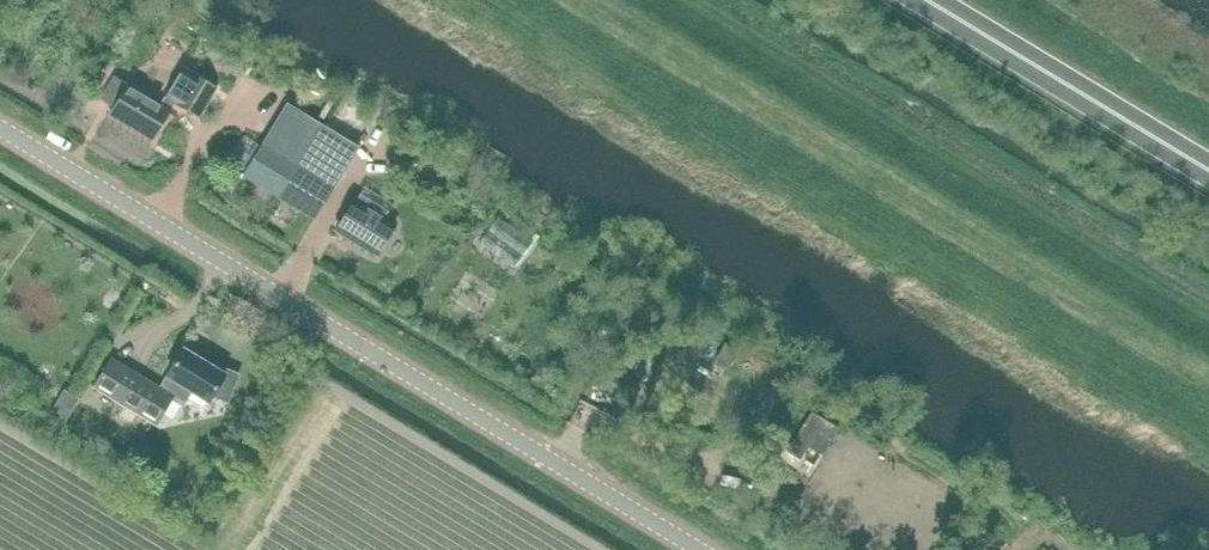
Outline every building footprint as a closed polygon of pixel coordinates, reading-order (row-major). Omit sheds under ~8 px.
[(12,0),(0,0),(0,15),(12,0)] [(42,11),(49,0),(24,0),(42,11)] [(128,81),(127,83),(113,75),(98,100),(112,109),(109,114),(153,141),(175,104),(199,119),(219,87),(194,72),(194,73),(184,67),(163,101),(128,81)] [(287,101),(243,176),(316,220),(361,146),(305,112),(287,101)] [(404,164),(406,171),(420,168),(418,160),(404,164)] [(355,200),(336,231),(376,256),(396,225),(385,218),(393,204),(365,187),(356,201),(355,200)] [(739,353),(725,344),(716,360),(730,368),(739,353)] [(210,403),(214,396),(228,401),(240,375),(220,366),(199,355),(198,357),(183,348),(160,386),(139,374),(111,356),(93,387),(121,404),(157,426),(173,400),(183,407),(192,392),(210,403)] [(51,413),(64,421),(77,400),(64,392),(51,413)] [(814,407),(787,449),(800,458),(809,443),(823,452),(841,425),(814,407)]
